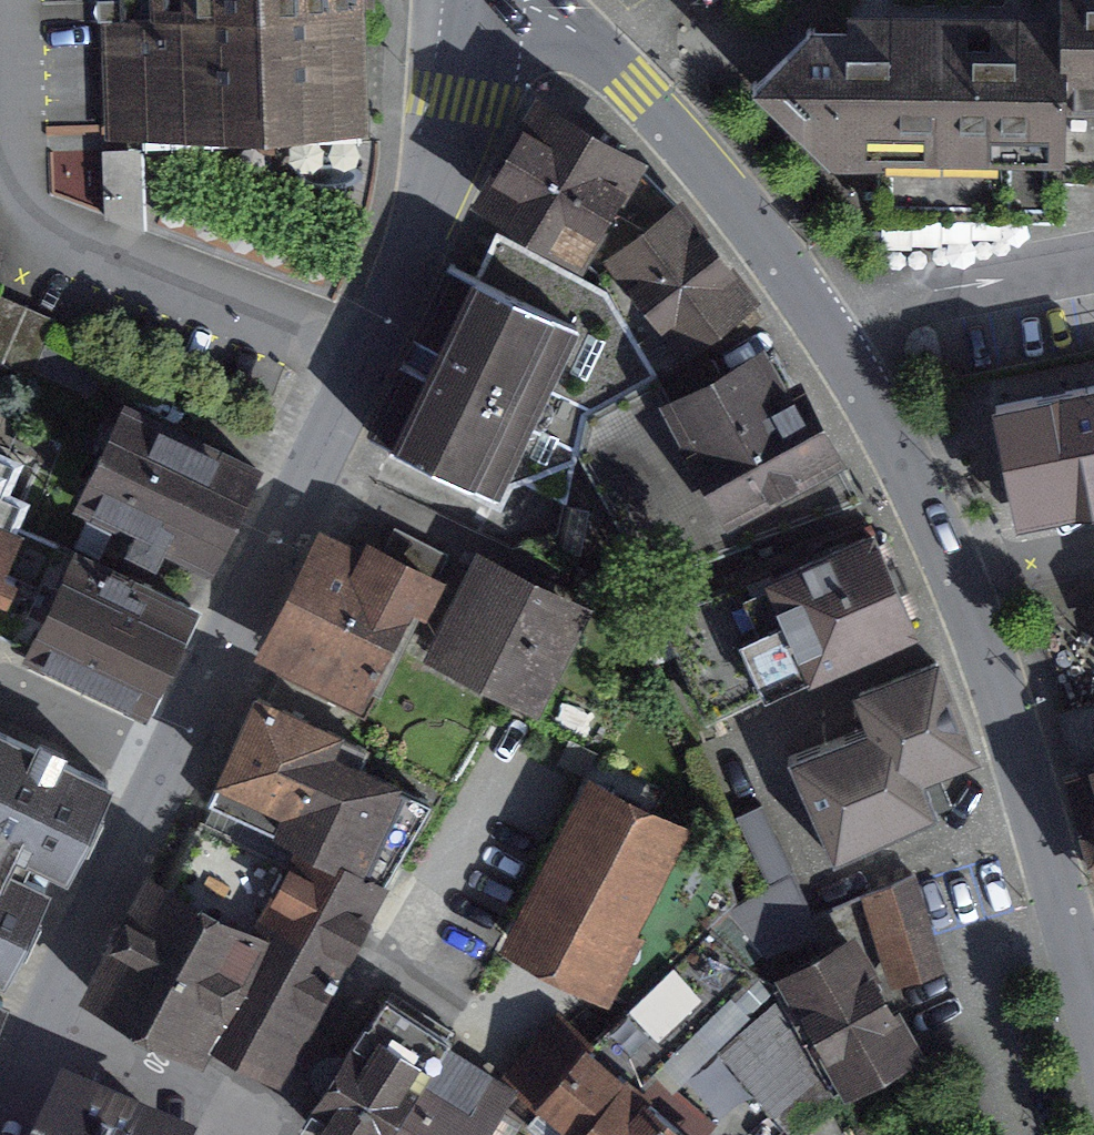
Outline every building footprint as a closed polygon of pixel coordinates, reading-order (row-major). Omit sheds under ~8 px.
[(131,146),(360,136),(354,0),(125,0),(131,146)] [(1082,3),(825,9),(764,66),(836,151),(885,154),(884,201),(1086,192),(1091,153),(1093,154),(1093,0),(1082,0),(1082,3)] [(646,175),(540,116),(488,209),(593,268),(605,246),(646,175)] [(646,175),(605,246),(679,358),(746,314),(673,202),(646,175)] [(381,440),(494,494),(573,331),(460,276),(427,345),(438,351),(424,380),(413,374),(381,440)] [(583,452),(642,569),(852,493),(800,390),(786,397),(764,355),(663,406),(654,388),(589,421),(583,452)] [(1031,420),(1048,509),(1093,500),(1093,408),(1031,420)] [(128,417),(87,502),(209,561),(250,476),(128,417)] [(32,492),(5,483),(16,452),(0,446),(0,583),(32,492)] [(327,539),(267,657),(360,704),(435,557),(394,536),(379,565),(327,539)] [(664,621),(709,720),(907,630),(868,544),(764,591),(758,579),(664,621)] [(80,562),(35,654),(142,706),(187,613),(80,562)] [(483,568),(438,655),(534,704),(579,617),(483,568)] [(868,732),(798,759),(834,851),(929,814),(916,782),(971,761),(937,672),(857,703),(868,732)] [(260,710),(215,799),(303,842),(365,873),(403,798),(328,761),(334,748),(260,710)] [(55,874),(66,879),(108,788),(0,737),(0,991),(55,874)] [(1079,773),(1093,827),(1093,769),(1079,773)] [(592,794),(517,947),(602,988),(677,835),(592,794)] [(173,899),(330,974),(370,895),(357,888),(365,873),(303,842),(288,872),(207,831),(173,899)] [(909,884),(870,898),(900,981),(939,967),(909,884)] [(284,1065),(330,974),(173,899),(124,995),(213,1040),(218,1032),(284,1065)] [(626,1087),(750,973),(708,935),(539,1104),(578,1134),(683,1134),(626,1087)] [(850,952),(789,986),(847,1090),(908,1055),(850,952)] [(316,1134),(392,1134),(448,1051),(386,1010),(307,1129),(316,1134)] [(510,1092),(448,1051),(392,1134),(482,1134),(510,1092)] [(67,1113),(59,1134),(127,1134),(100,1125),(67,1113)]
